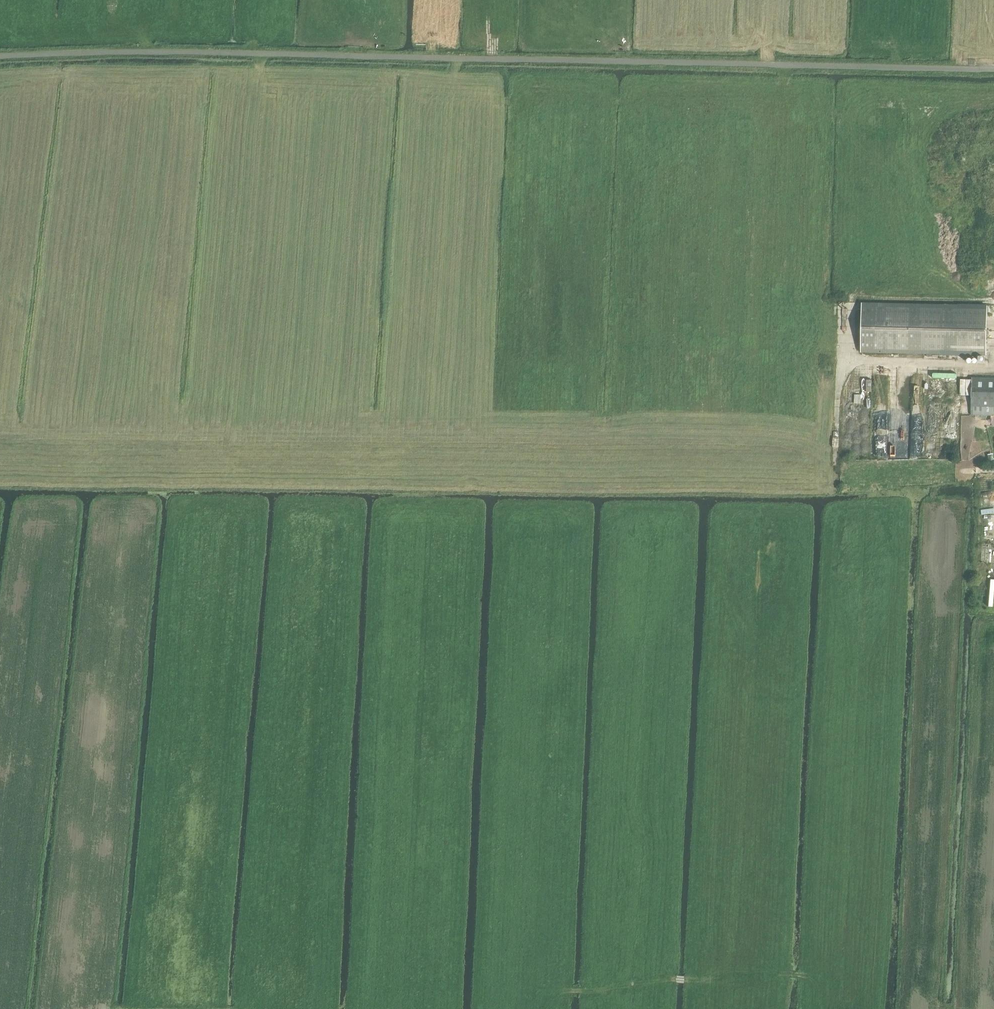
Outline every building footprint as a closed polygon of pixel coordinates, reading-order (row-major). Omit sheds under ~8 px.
[(862,352),(985,355),(986,305),(863,303),(862,352)] [(993,415),(993,378),(972,377),(971,414),(993,415)] [(980,563),(992,564),(993,544),(981,543),(980,563)]
